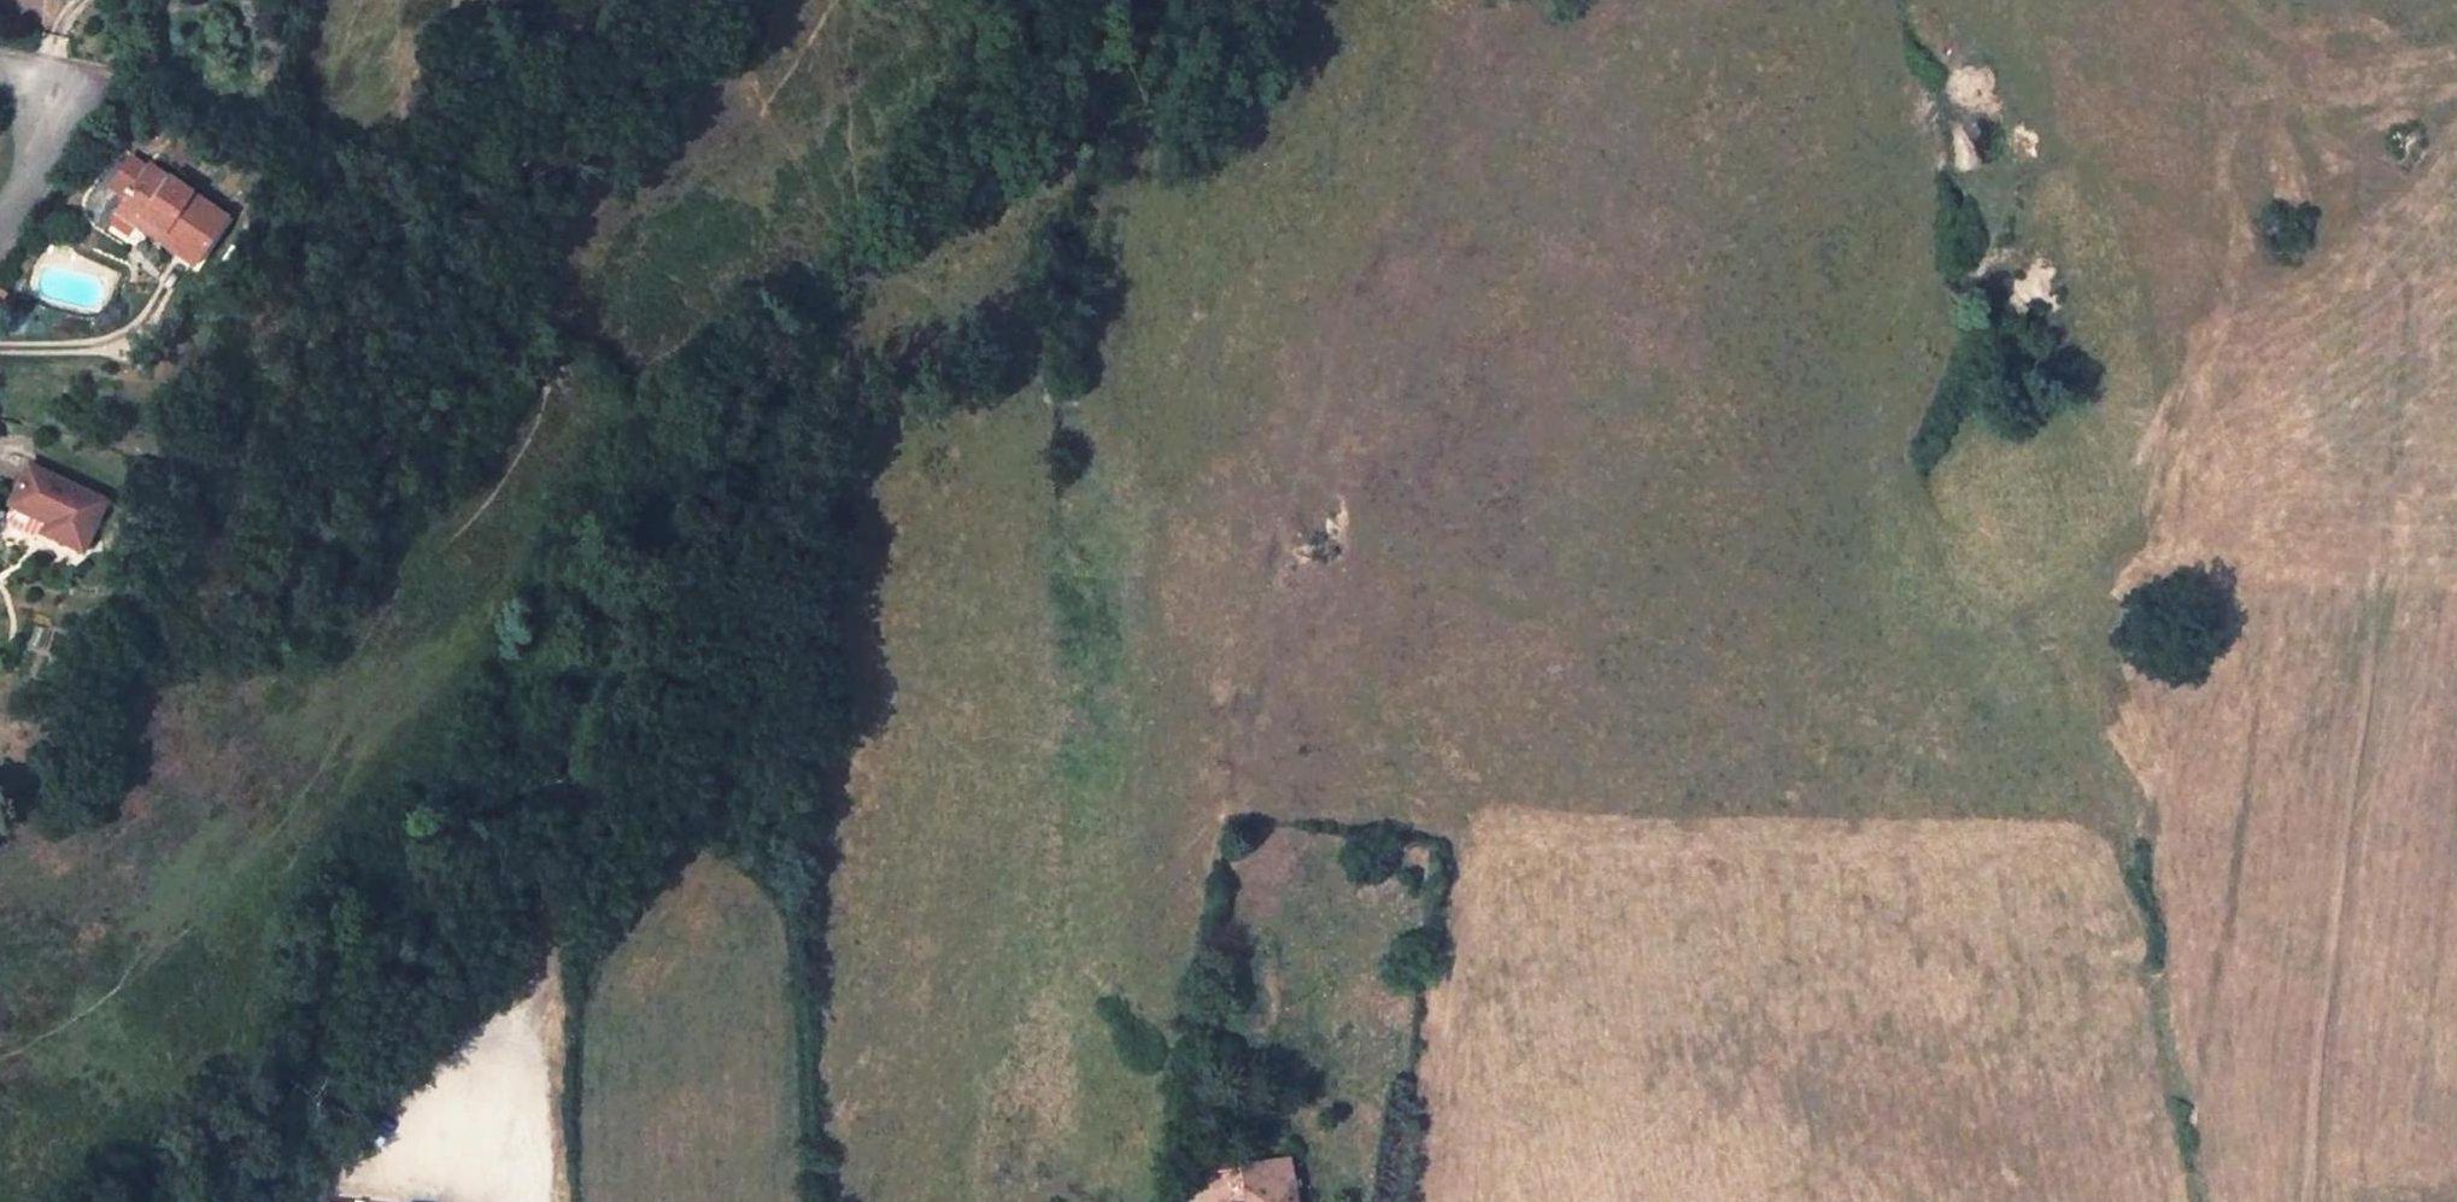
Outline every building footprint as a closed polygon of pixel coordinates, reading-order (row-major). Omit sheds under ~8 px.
[(2410,137),(2394,148),(2404,161),(2419,150),(2410,137)] [(129,157),(109,187),(124,197),(144,167),(129,157)] [(124,197),(119,205),(109,220),(112,225),(128,237),(132,239),(139,238),(145,237),(151,227),(162,235),(158,244),(178,258),(192,268),(225,219),(146,164),(144,167),(124,197)] [(44,524),(41,532),(81,551),(103,503),(27,468),(9,507),(44,524)] [(119,539),(121,545),(130,548),(135,545),(138,537),(135,532),(127,529),(121,532),(119,539)] [(1240,1168),(1245,1201),(1293,1201),(1287,1161),(1240,1168)]
